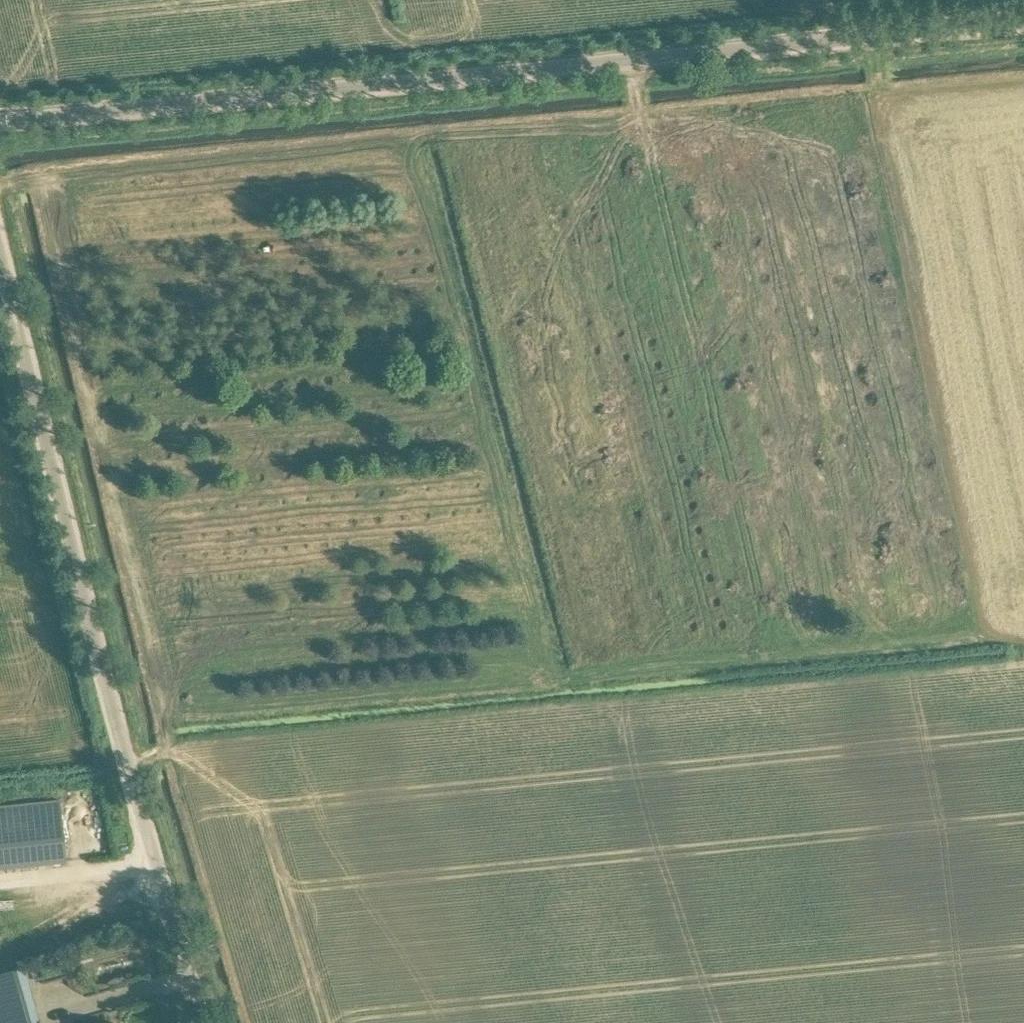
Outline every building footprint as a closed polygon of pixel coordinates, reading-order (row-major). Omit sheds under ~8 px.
[(0,806),(0,870),(66,863),(59,800),(0,806)] [(24,967),(0,974),(0,1014),(3,1022),(40,1022),(24,967)]
